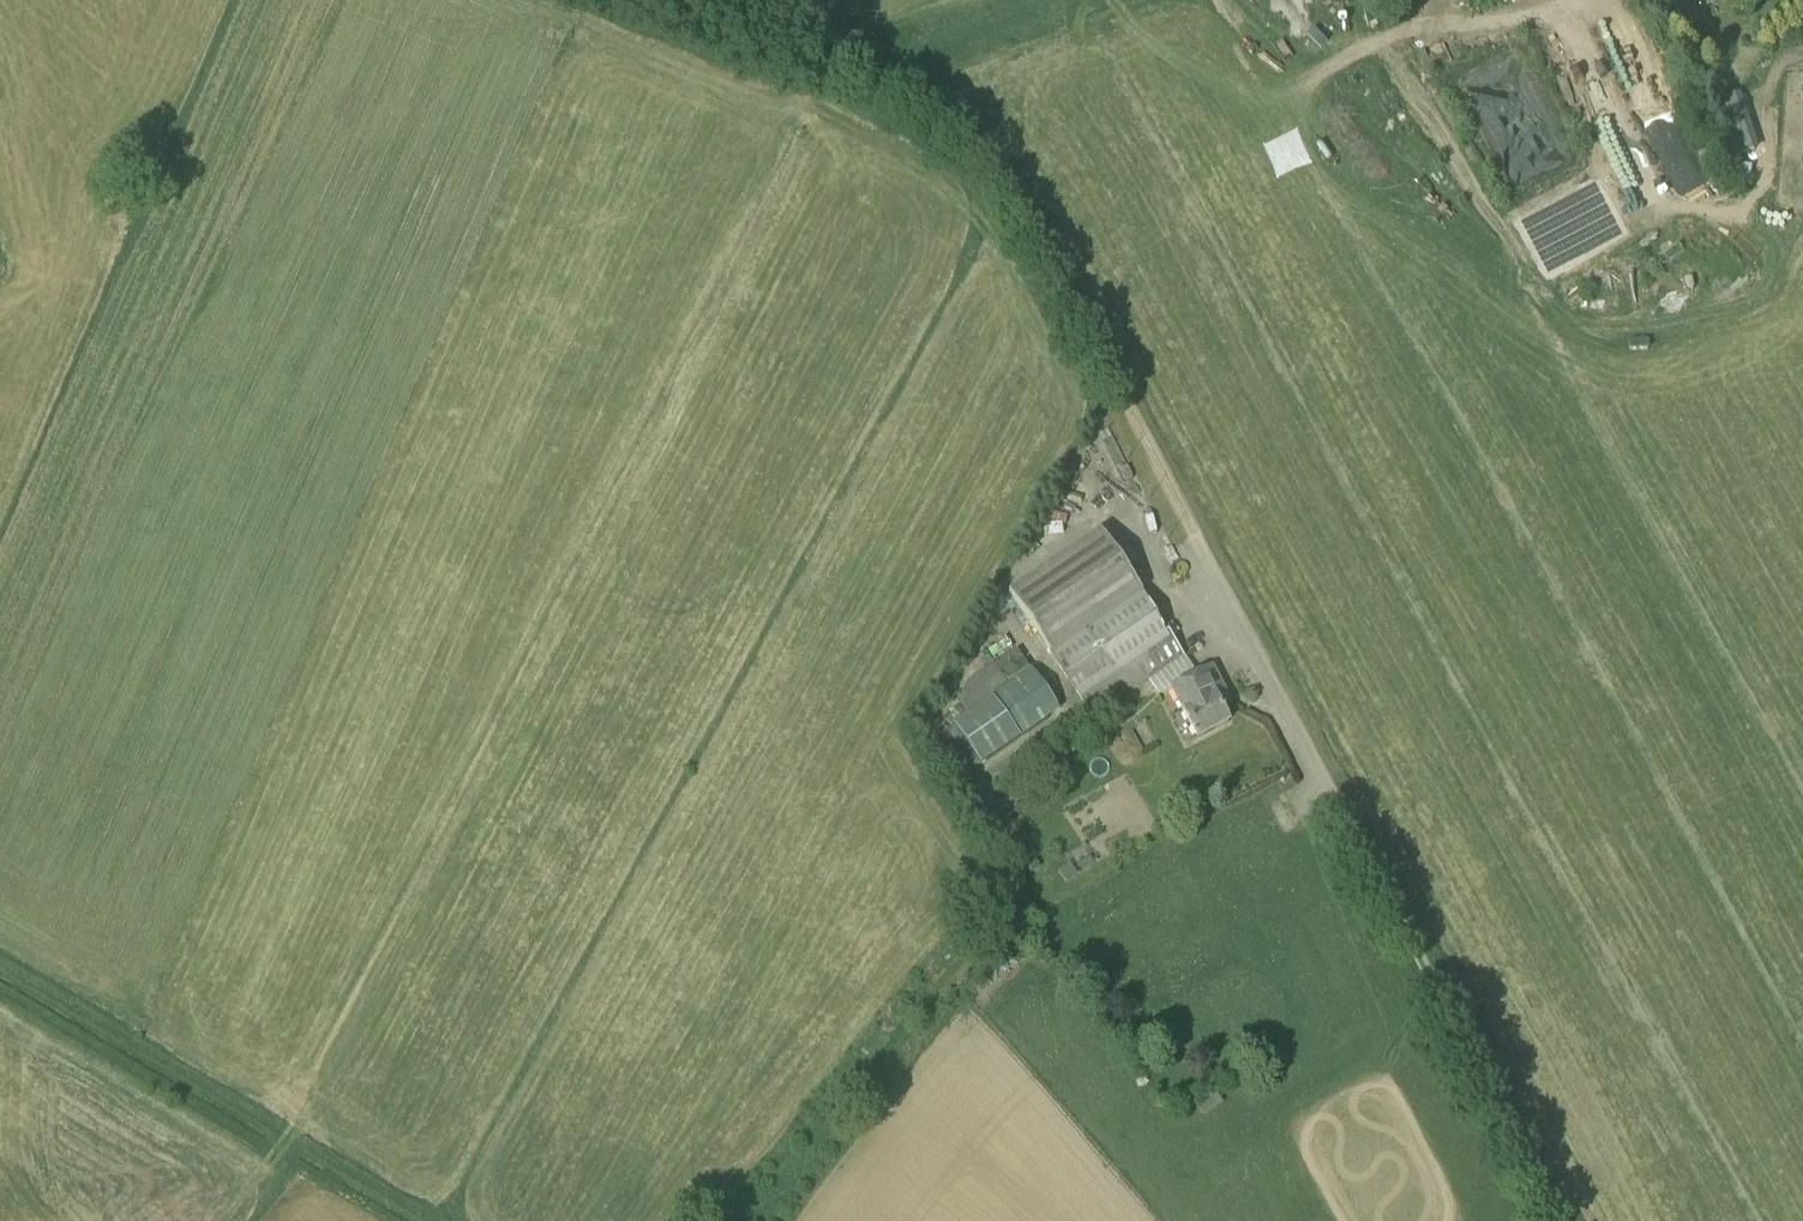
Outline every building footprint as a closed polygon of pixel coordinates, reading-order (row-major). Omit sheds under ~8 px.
[(1759,149),(1741,93),(1722,99),(1740,155),(1759,149)] [(1673,184),(1702,172),(1681,120),(1652,131),(1673,184)] [(1166,635),(1143,596),(1101,534),(1010,596),(1076,693),(1063,702),(1077,722),(1090,713),(1094,719),(1185,657),(1169,633),(1166,635)] [(1031,671),(1016,650),(993,666),(993,665),(966,684),(958,702),(967,715),(952,726),(952,727),(940,735),(935,745),(959,780),(1059,711),(1031,671)] [(1200,739),(1229,723),(1220,706),(1229,701),(1212,668),(1173,689),(1200,739)] [(1023,765),(1074,732),(1067,721),(1016,753),(1023,765)] [(1019,776),(1015,770),(1023,765),(1017,755),(987,774),(994,784),(1002,779),(1006,785),(1005,786),(1009,792),(1001,797),(1012,815),(1040,797),(1025,773),(1019,776)]
